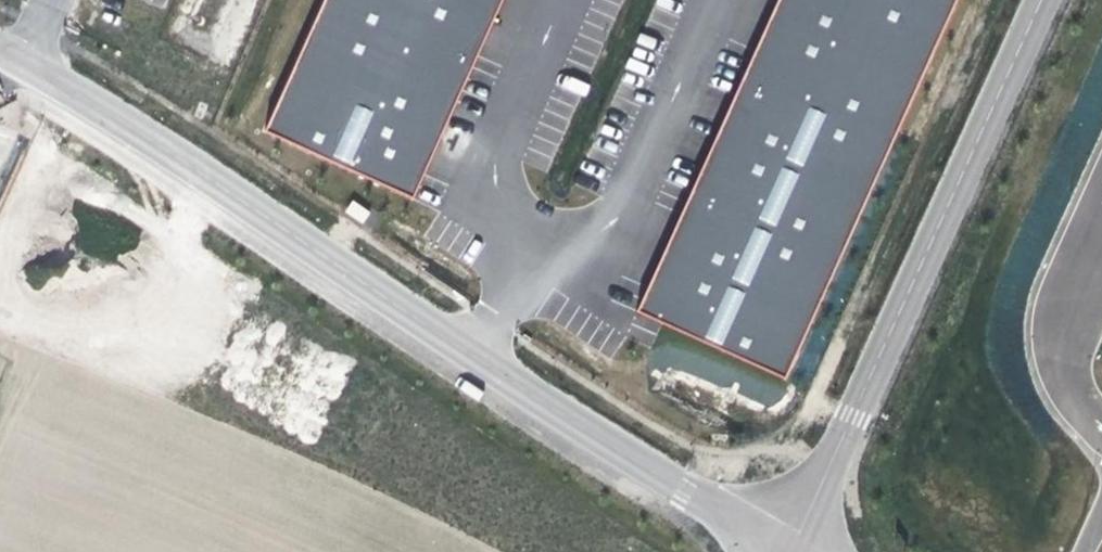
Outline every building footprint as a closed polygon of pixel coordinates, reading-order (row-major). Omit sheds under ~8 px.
[(266,139),(413,206),(505,0),(329,0),(266,139)] [(638,321),(787,389),(965,0),(783,0),(638,321)]
